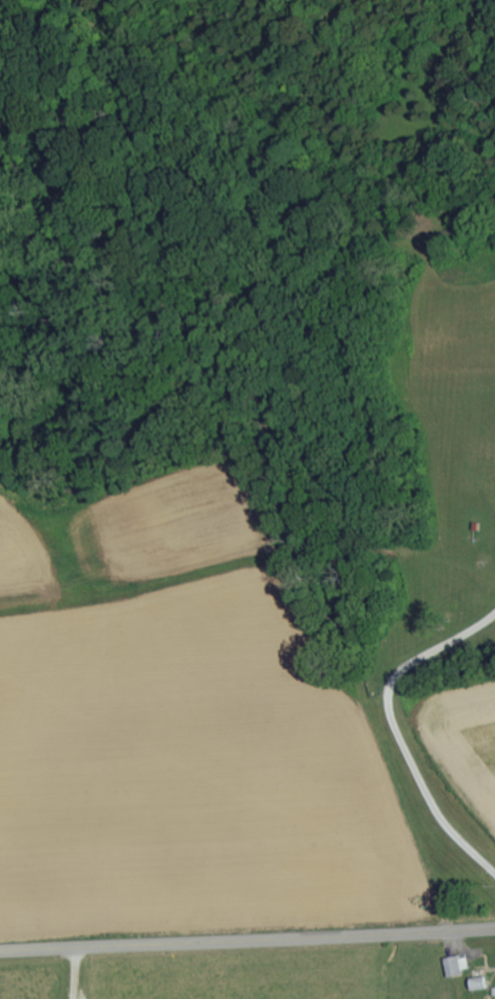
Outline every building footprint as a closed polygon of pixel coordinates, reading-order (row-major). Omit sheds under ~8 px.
[(446,978),(460,974),(456,955),(441,959),(446,978)] [(469,991),(484,988),(482,976),(467,979),(469,991)]
